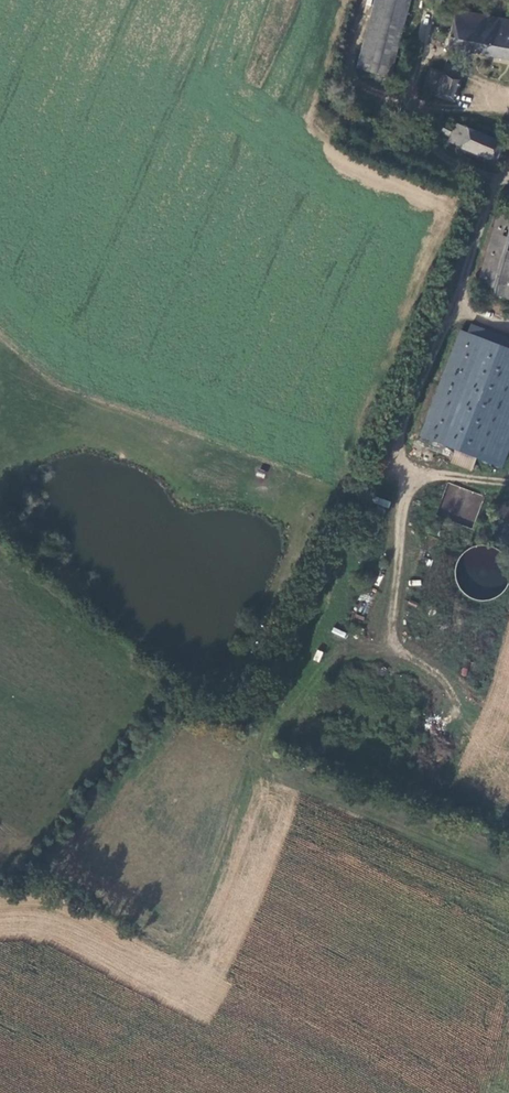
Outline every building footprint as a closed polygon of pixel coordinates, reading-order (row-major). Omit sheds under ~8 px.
[(411,0),(374,0),(355,71),(390,80),(411,0)] [(508,62),(508,23),(455,12),(448,50),(508,62)] [(454,104),(466,68),(447,61),(443,74),(430,69),(421,93),(454,104)] [(449,138),(447,144),(482,159),(497,166),(507,144),(454,121),(452,126),(442,121),(437,133),(449,138)] [(482,159),(447,144),(444,151),(479,166),(482,159)] [(497,212),(476,289),(508,297),(508,216),(497,212)] [(503,343),(505,336),(471,322),(468,331),(460,328),(419,435),(455,449),(449,462),(473,471),(478,458),(503,468),(508,454),(508,345),(503,343)] [(484,497),(448,483),(435,515),(472,529),(484,497)] [(481,546),(473,548),(467,551),(461,557),(458,564),(456,571),(457,579),(459,586),(464,592),(470,597),(477,600),(484,601),(492,599),(499,596),(506,590),(508,583),(508,563),(507,559),(504,554),(499,551),(492,547),(487,546),(481,546)]
